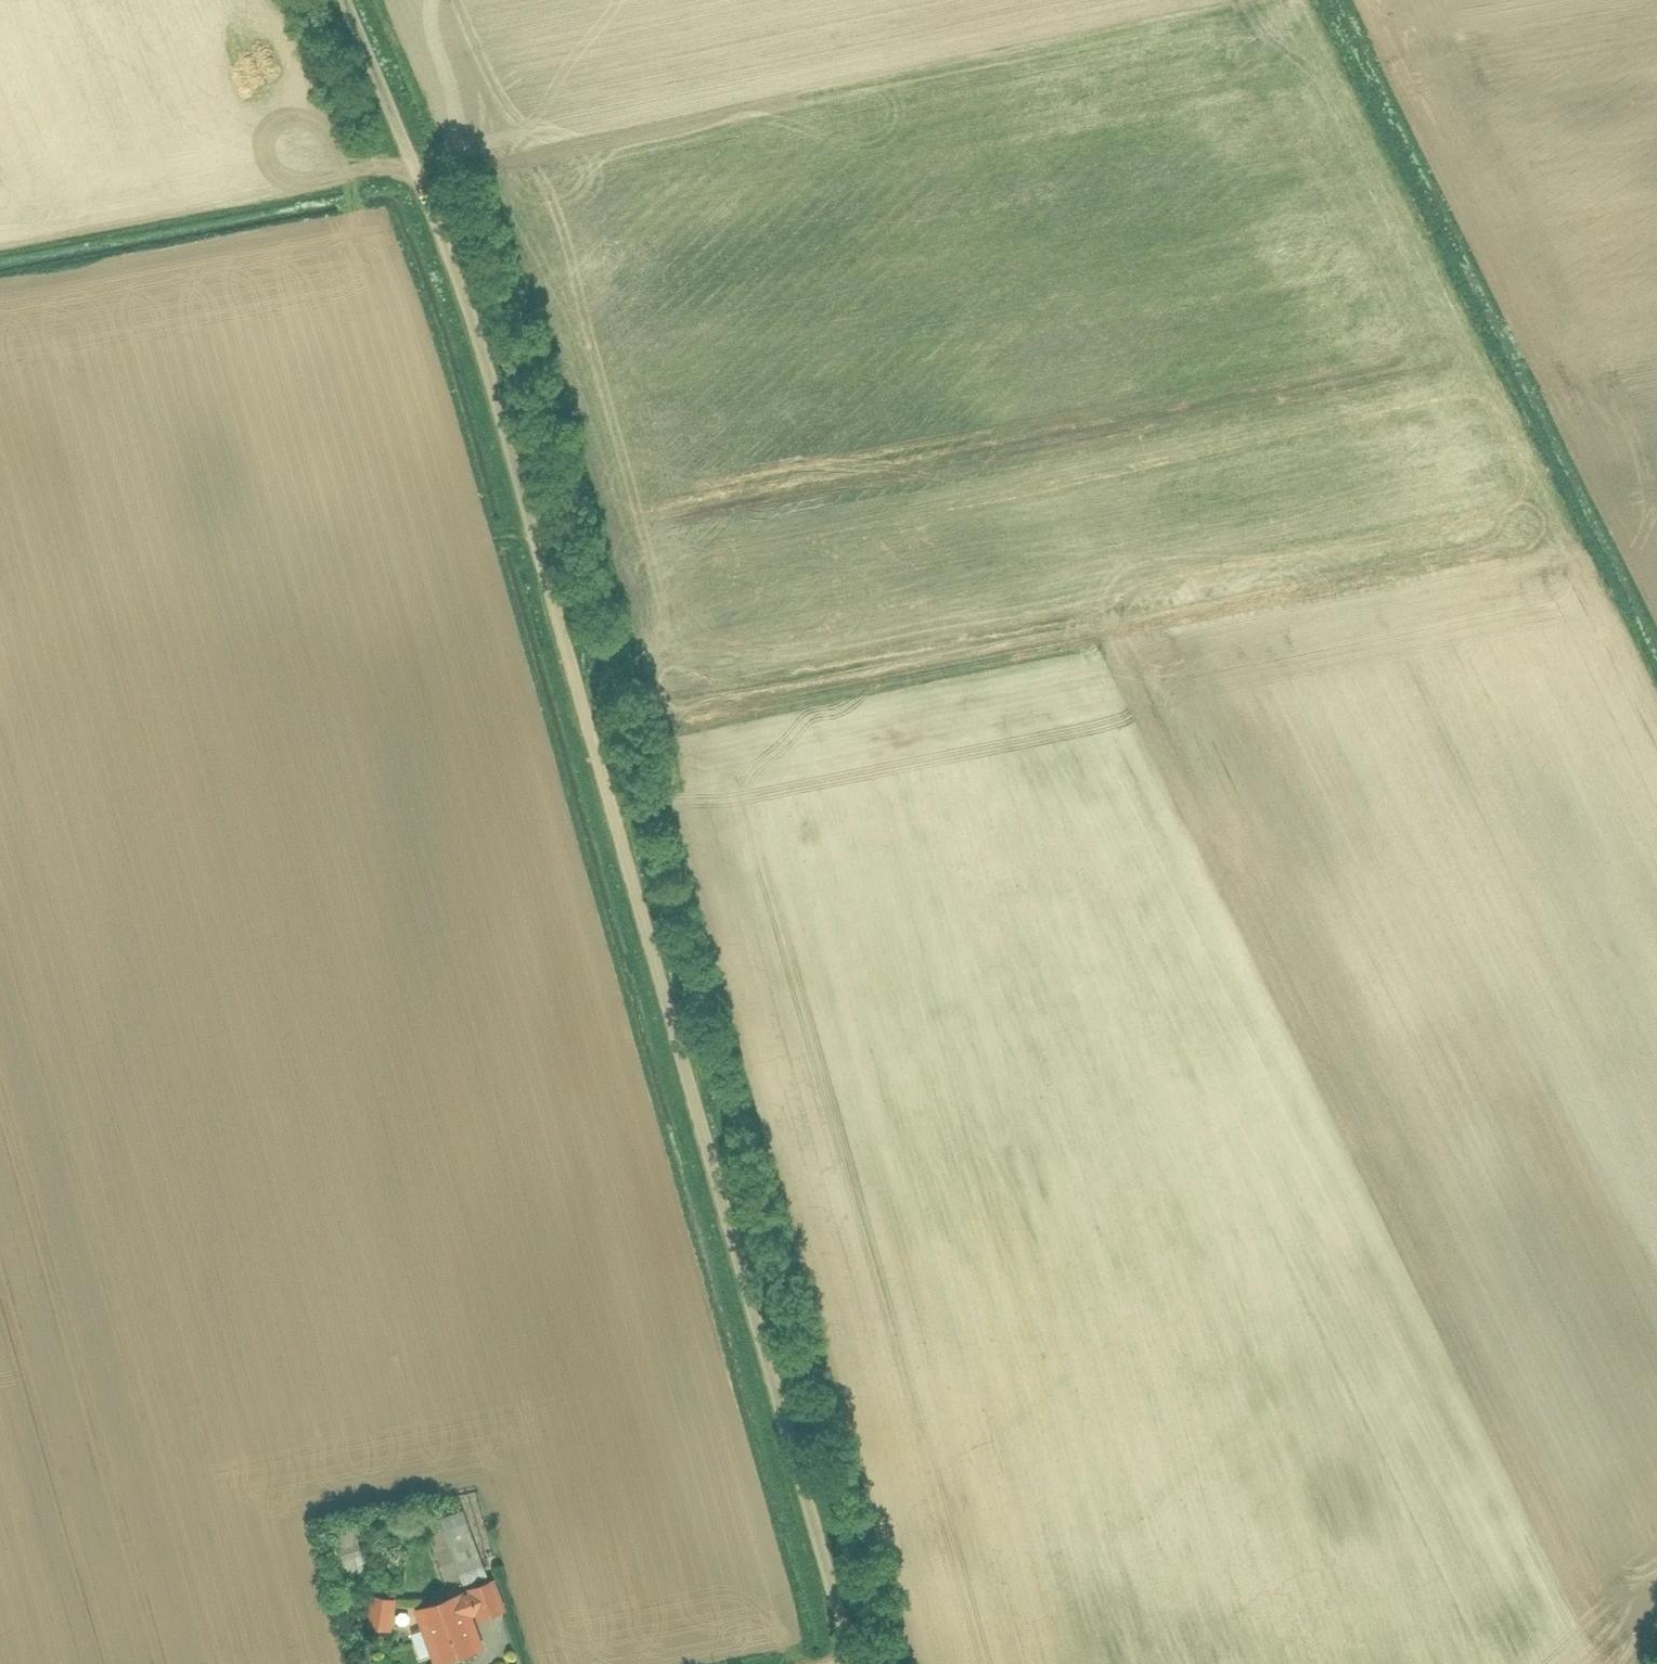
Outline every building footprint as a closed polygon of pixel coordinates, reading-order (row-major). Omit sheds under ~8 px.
[(368,1564),(355,1519),(329,1527),(342,1572),(368,1564)] [(417,1603),(436,1662),(478,1647),(468,1618),(504,1605),(494,1576),(461,1588),(417,1603)] [(393,1595),(370,1593),(367,1629),(390,1631),(393,1595)]
